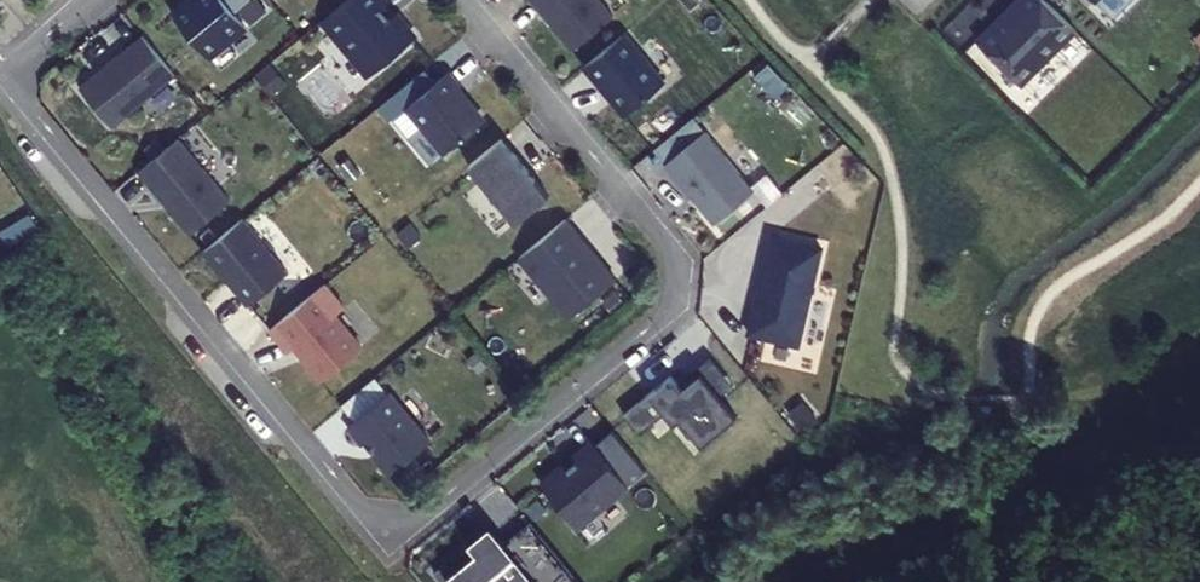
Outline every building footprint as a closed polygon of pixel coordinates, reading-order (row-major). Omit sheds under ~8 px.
[(208,57),(245,26),(224,0),(191,0),(173,14),(208,57)] [(586,39),(627,5),(623,0),(554,0),(586,39)] [(976,39),(1021,84),(1076,29),(1047,0),(1015,0),(976,39)] [(624,34),(584,66),(625,116),(665,83),(624,34)] [(176,76),(143,36),(80,88),(113,128),(176,76)] [(448,73),(408,106),(447,153),(484,122),(457,89),(459,88),(448,73)] [(693,118),(654,151),(715,225),(754,192),(693,118)] [(179,138),(138,172),(190,234),(230,201),(179,138)] [(550,196),(502,138),(469,165),(517,223),(550,196)] [(359,249),(377,234),(362,216),(344,231),(359,249)] [(244,218),(203,251),(248,306),(288,273),(244,218)] [(616,280),(566,219),(519,258),(569,319),(616,280)] [(762,298),(757,297),(749,334),(799,346),(822,246),(772,234),(760,284),(765,285),(762,298)] [(325,284),(271,330),(289,352),(296,347),(305,358),(303,360),(321,382),(362,348),(336,315),(345,308),(325,284)] [(682,389),(701,373),(720,396),(733,385),(711,358),(679,385),(682,389)] [(672,376),(624,415),(640,435),(666,414),(675,425),(681,420),(703,446),(738,417),(720,396),(701,373),(682,389),(679,385),(672,376)] [(365,444),(373,454),(372,457),(388,477),(430,442),(389,392),(347,427),(362,445),(365,444)] [(564,466),(542,485),(577,528),(646,471),(613,431),(595,445),(593,443),(575,458),(577,460),(566,469),(564,466)] [(531,521),(504,543),(494,552),(479,534),(434,572),(442,581),(581,581),(531,521)] [(494,552),(504,543),(490,526),(479,534),(494,552)]
